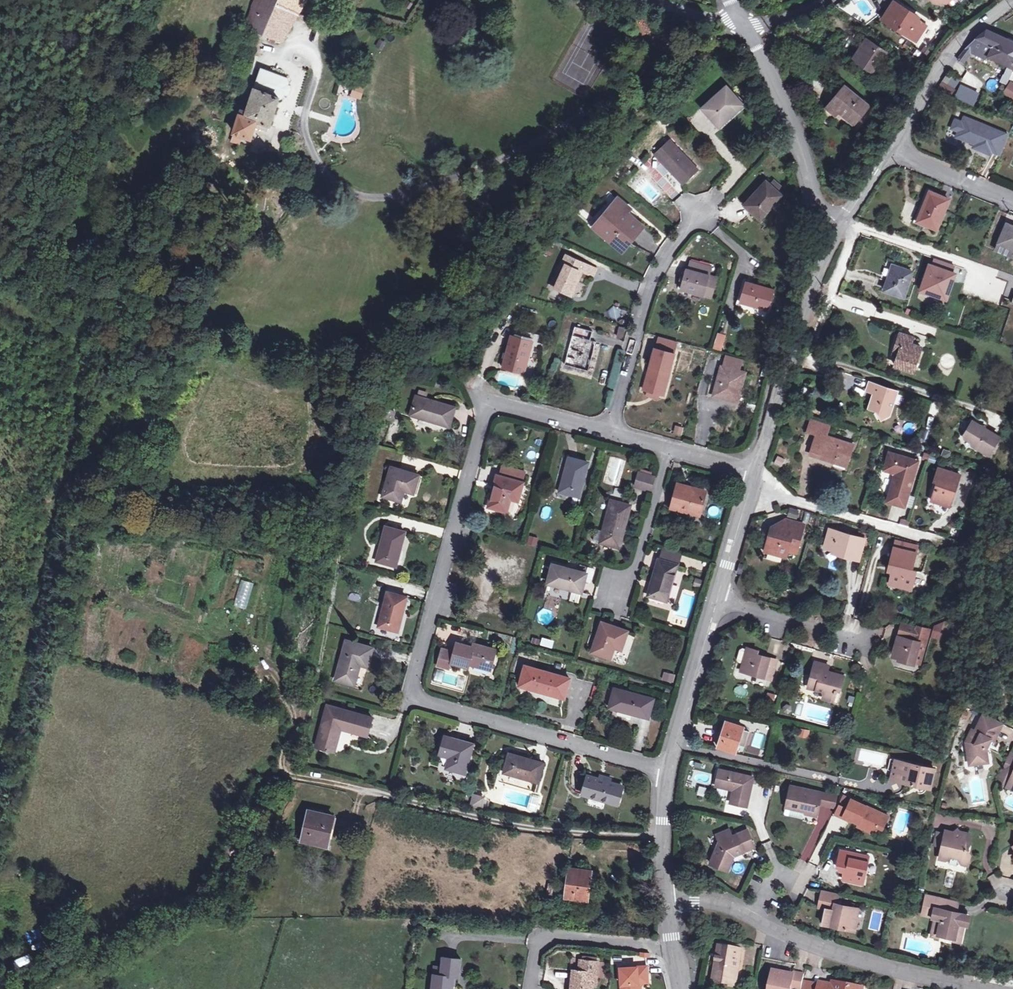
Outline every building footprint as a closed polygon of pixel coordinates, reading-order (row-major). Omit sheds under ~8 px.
[(307,0),(255,0),(252,6),(245,28),(283,40),(307,0)] [(887,14),(884,19),(883,21),(916,43),(927,27),(909,16),(911,13),(895,2),(894,4),(889,11),(887,14)] [(249,33),(239,29),(232,47),(243,51),(249,33)] [(987,29),(976,38),(993,46),(1012,55),(1012,41),(987,29)] [(1012,71),(1012,55),(993,46),(976,38),(967,48),(965,50),(972,53),(987,60),(988,57),(1009,66),(1002,81),(1007,84),(1012,72),(1012,71)] [(869,69),(877,75),(890,55),(868,40),(856,58),(871,67),(869,69)] [(972,53),(965,50),(959,59),(957,61),(964,65),(972,53)] [(241,109),(233,133),(242,135),(252,138),(258,121),(271,125),(279,99),(280,100),(284,99),(285,96),(287,97),(291,95),(293,89),(290,85),(289,84),(290,81),(287,77),(261,68),(246,111),(241,109)] [(956,90),(948,84),(944,81),(940,87),(952,95),(956,90)] [(355,84),(353,91),(361,93),(363,86),(355,84)] [(830,104),(837,111),(854,125),(869,106),(845,86),(830,104)] [(733,102),(737,98),(727,87),(702,108),(720,127),(739,109),(733,102)] [(980,95),(962,87),(957,98),(975,106),(980,95)] [(743,105),(737,98),(733,102),(739,109),(743,105)] [(835,114),(837,111),(830,104),(827,108),(835,114)] [(994,128),(965,117),(957,137),(976,145),(980,146),(982,151),(992,155),(993,152),(1002,155),(1011,133),(995,126),(994,128)] [(242,135),(233,133),(232,139),(234,143),(239,144),(242,135)] [(698,170),(670,140),(655,155),(683,184),(698,170)] [(771,209),(777,201),(782,195),(766,181),(745,206),(761,220),(771,209)] [(919,222),(938,229),(950,200),(931,192),(919,222)] [(623,210),(627,206),(618,199),(594,227),(612,242),(618,234),(629,243),(643,227),(628,214),(623,210)] [(786,208),(777,201),(771,209),(779,216),(786,208)] [(631,210),(627,206),(623,210),(628,214),(631,210)] [(1008,224),(1000,243),(1012,249),(1012,226),(1008,224)] [(622,251),(629,243),(618,234),(612,242),(622,251)] [(1000,243),(997,250),(1012,257),(1012,249),(1000,243)] [(565,263),(563,262),(552,287),(572,295),(582,271),(594,276),(597,269),(568,255),(565,263)] [(948,298),(957,274),(953,273),(956,266),(938,259),(935,267),(933,266),(930,265),(922,288),(930,291),(929,293),(940,297),(941,295),(948,298)] [(691,262),(689,270),(709,276),(711,267),(691,262)] [(885,291),(905,297),(913,272),(893,265),(885,291)] [(689,270),(686,269),(681,289),(712,298),(717,278),(709,276),(689,270)] [(774,291),(747,282),(741,302),(768,310),(774,291)] [(588,371),(592,358),(596,342),(590,340),(593,332),(575,326),(564,365),(588,371)] [(618,326),(615,336),(623,339),(626,329),(618,326)] [(524,373),(527,362),(532,341),(538,343),(540,336),(514,329),(504,368),(524,373)] [(722,350),(725,334),(716,332),(713,348),(722,350)] [(902,347),(899,356),(896,365),(914,372),(923,348),(912,344),(915,338),(901,333),(897,345),(902,347)] [(650,392),(660,394),(665,396),(679,343),(659,337),(645,390),(650,392)] [(894,354),(899,356),(902,347),(897,345),(894,354)] [(723,367),(722,367),(714,396),(738,402),(745,373),(740,372),(743,360),(727,355),(723,367)] [(597,360),(592,358),(588,371),(593,372),(597,360)] [(536,365),(527,362),(524,373),(533,375),(536,365)] [(435,371),(425,368),(422,378),(432,381),(435,371)] [(881,419),(891,414),(898,392),(868,382),(866,390),(873,392),(868,407),(876,410),(881,419)] [(454,408),(416,397),(411,414),(418,416),(418,417),(449,426),(454,408)] [(836,458),(835,462),(847,466),(854,445),(827,436),(830,426),(812,420),(809,432),(817,434),(812,450),(836,458)] [(912,435),(915,425),(905,422),(902,431),(912,435)] [(973,446),(990,456),(1001,438),(975,422),(966,436),(967,440),(973,443),(973,446)] [(673,434),(681,436),(683,427),(674,425),(673,434)] [(811,455),(835,462),(836,458),(812,450),(811,455)] [(909,499),(920,462),(891,453),(886,471),(894,473),(897,477),(892,494),(909,499)] [(782,468),(786,459),(776,455),(773,464),(782,468)] [(588,463),(570,458),(560,492),(579,497),(588,463)] [(419,476),(392,468),(384,497),(402,502),(405,491),(414,494),(419,476)] [(951,507),(961,475),(940,468),(935,481),(939,482),(932,501),(951,507)] [(640,471),(636,486),(652,491),(656,476),(640,471)] [(524,483),(498,476),(489,507),(507,512),(511,499),(519,501),(524,483)] [(706,493),(677,485),(671,508),(689,512),(689,510),(700,513),(706,493)] [(909,499),(892,494),(889,503),(906,508),(909,499)] [(604,530),(600,543),(620,548),(629,514),(628,513),(630,506),(611,501),(604,530)] [(796,518),(797,509),(789,507),(788,516),(796,518)] [(783,530),(772,527),(766,552),(786,558),(788,551),(790,543),(799,545),(805,525),(786,520),(783,530)] [(786,520),(772,527),(783,530),(786,520)] [(405,533),(386,528),(377,561),(395,566),(405,533)] [(591,540),(600,543),(604,530),(594,528),(591,540)] [(843,557),(860,561),(866,539),(830,530),(826,548),(844,553),(843,557)] [(535,546),(537,537),(527,534),(524,543),(535,546)] [(897,541),(895,548),(916,554),(918,547),(897,541)] [(797,554),(799,545),(790,543),(788,551),(797,554)] [(663,548),(659,560),(677,566),(681,553),(663,548)] [(916,554),(895,548),(891,566),(894,566),(890,584),(912,589),(916,571),(912,570),(916,554)] [(677,566),(659,560),(648,596),(667,601),(677,566)] [(581,592),(582,593),(587,574),(554,565),(548,584),(574,591),(581,592)] [(244,608),(252,582),(240,579),(233,605),(244,608)] [(702,581),(696,579),(694,585),(701,587),(702,581)] [(578,602),(581,592),(574,591),(572,600),(578,602)] [(406,598),(387,592),(378,626),(397,631),(406,598)] [(617,640),(624,643),(628,632),(602,623),(592,652),(611,659),(615,647),(617,640)] [(918,654),(924,655),(931,631),(922,629),(917,628),(913,641),(900,638),(894,658),(915,664),(918,654)] [(622,649),(624,643),(617,640),(615,647),(622,649)] [(372,648),(346,641),(335,680),(354,685),(359,664),(367,667),(372,648)] [(472,648),(456,643),(451,664),(468,667),(469,660),(474,661),(473,665),(490,670),(495,650),(474,644),(472,648)] [(743,666),(748,650),(743,649),(739,650),(736,661),(738,664),(743,666)] [(748,650),(743,666),(742,672),(772,680),(777,661),(758,656),(759,652),(748,649),(748,650)] [(450,652),(441,650),(436,666),(446,669),(450,652)] [(921,665),(924,655),(918,654),(915,664),(921,665)] [(844,677),(828,672),(829,667),(816,663),(809,689),(826,693),(824,699),(835,702),(839,687),(842,688),(844,677)] [(569,678),(525,667),(520,685),(537,689),(537,691),(565,698),(569,678)] [(664,671),(661,679),(672,682),(674,674),(664,671)] [(652,699),(614,689),(609,709),(641,716),(641,714),(648,716),(652,699)] [(774,703),(777,695),(768,692),(764,700),(774,703)] [(372,718),(327,705),(315,746),(333,751),(338,734),(336,733),(337,728),(366,736),(372,718)] [(987,742),(990,743),(992,740),(995,741),(1003,724),(984,715),(977,731),(973,730),(967,742),(972,745),(969,752),(972,766),(990,762),(987,750),(988,749),(984,747),(987,742)] [(718,748),(736,753),(744,728),(727,722),(718,748)] [(799,727),(797,736),(808,738),(810,730),(799,727)] [(752,748),(762,750),(765,735),(754,733),(752,748)] [(473,745),(445,737),(440,755),(449,758),(446,768),(464,774),(473,745)] [(526,758),(520,756),(509,753),(503,772),(538,783),(543,763),(526,758)] [(1012,754),(1003,773),(1012,777),(1007,787),(1012,790),(1012,755),(1012,754)] [(897,781),(902,761),(895,760),(891,780),(897,781)] [(936,769),(902,761),(897,781),(931,789),(936,769)] [(731,804),(748,808),(754,778),(720,771),(717,787),(734,791),(731,804)] [(999,783),(1007,787),(1012,777),(1003,773),(999,783)] [(613,804),(619,785),(587,776),(582,794),(613,804)] [(623,787),(619,785),(613,804),(617,805),(623,787)] [(705,796),(706,786),(697,786),(696,795),(705,796)] [(820,805),(822,795),(791,788),(787,808),(807,812),(806,815),(818,817),(820,805)] [(836,798),(822,795),(820,805),(834,809),(836,798)] [(844,817),(853,800),(845,796),(837,813),(844,817)] [(483,800),(471,797),(469,807),(480,810),(483,800)] [(878,829),(885,816),(853,800),(844,817),(859,824),(876,833),(878,829)] [(334,817),(308,812),(302,840),(327,846),(334,817)] [(889,818),(885,816),(878,829),(883,831),(889,818)] [(875,836),(876,833),(859,824),(857,827),(875,836)] [(748,831),(733,837),(730,830),(718,835),(721,842),(712,865),(728,871),(732,861),(731,858),(755,848),(748,831)] [(961,860),(964,865),(971,866),(973,857),(970,853),(972,835),(957,833),(955,835),(946,834),(946,837),(945,840),(947,842),(945,850),(944,861),(951,862),(954,859),(961,860)] [(935,848),(945,850),(947,842),(945,840),(946,837),(938,836),(935,848)] [(226,846),(220,861),(231,865),(237,850),(226,846)] [(859,861),(860,856),(841,852),(838,868),(842,869),(846,870),(845,873),(844,880),(864,884),(869,863),(859,861)] [(960,868),(964,865),(961,860),(954,859),(951,862),(952,867),(960,868)] [(231,865),(220,861),(217,870),(227,875),(231,865)] [(566,886),(564,897),(587,900),(591,871),(568,868),(566,886)] [(958,875),(951,874),(949,888),(955,890),(958,875)] [(548,895),(564,897),(566,886),(548,884),(546,895),(548,895)] [(838,894),(822,891),(819,908),(827,909),(824,925),(832,926),(840,927),(840,928),(856,931),(858,919),(861,917),(863,910),(836,904),(838,894)] [(950,912),(953,901),(928,896),(926,907),(934,909),(939,910),(934,932),(943,934),(955,937),(964,939),(968,916),(957,913),(950,912)] [(960,903),(953,901),(950,912),(957,913),(960,903)] [(931,917),(934,909),(926,907),(924,916),(931,917)] [(715,976),(738,980),(743,951),(720,946),(715,976)] [(434,975),(432,988),(452,988),(454,977),(459,978),(461,960),(443,957),(442,969),(441,975),(434,975)] [(598,973),(599,962),(581,960),(579,971),(573,970),(571,988),(591,988),(591,985),(592,973),(598,973)] [(643,986),(639,987),(639,983),(649,982),(648,964),(621,967),(623,988),(643,988),(643,986)] [(773,988),(800,988),(803,973),(793,971),(792,973),(772,970),(769,986),(773,986),(773,988)] [(737,985),(738,980),(715,976),(714,982),(737,985)]
